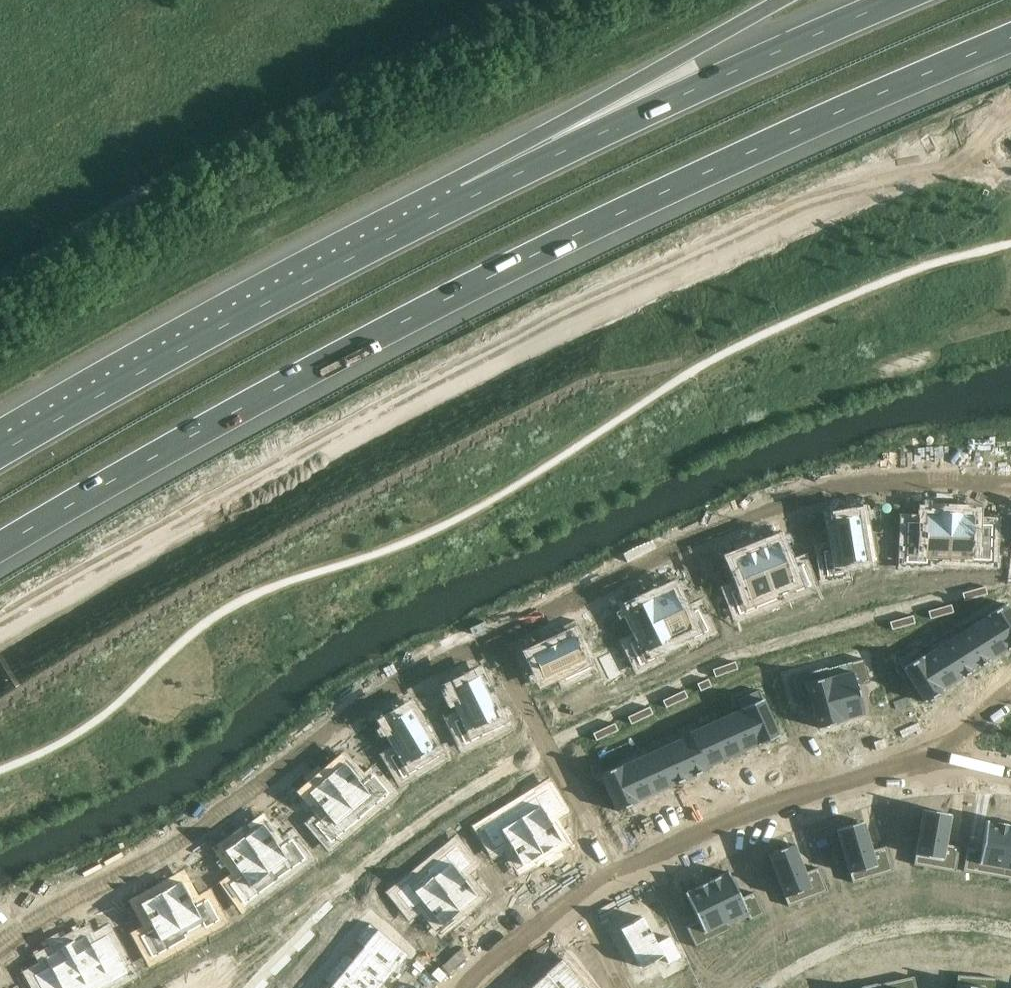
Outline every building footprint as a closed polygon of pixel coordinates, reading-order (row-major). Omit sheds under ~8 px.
[(907,523),(906,558),(948,559),(950,512),(938,512),(938,514),(926,513),(925,523),(907,523)] [(950,512),(948,559),(991,561),(992,525),(973,524),(974,515),(962,514),(962,513),(950,512)] [(837,551),(823,553),(827,577),(842,574),(841,565),(867,560),(859,515),(832,519),(837,551)] [(777,542),(755,550),(771,591),(792,583),(795,592),(810,586),(801,564),(788,569),(777,542)] [(743,587),(730,592),(739,614),(754,609),(750,600),(771,591),(755,550),(732,559),(743,587)] [(985,587),(973,590),(976,598),(987,594),(985,587)] [(672,589),(651,599),(670,639),(690,629),(694,638),(708,631),(698,609),(685,616),(672,589)] [(973,590),(962,594),(964,601),(976,598),(973,590)] [(651,598),(628,609),(629,610),(642,638),(629,644),(640,666),(654,659),(650,650),(671,640),(670,639),(651,599),(651,598)] [(986,616),(987,617),(1007,649),(1008,650),(1010,649),(1010,648),(1010,613),(1006,604),(988,615),(986,616)] [(951,605),(939,608),(941,616),(953,613),(951,605)] [(939,608),(928,611),(930,619),(941,616),(939,608)] [(912,616),(901,619),(903,627),(915,624),(912,616)] [(972,626),(971,627),(991,659),(992,659),(1007,649),(987,617),(972,626)] [(901,619),(889,623),(891,630),(903,627),(901,619)] [(971,627),(955,637),(975,669),(991,659),(971,627)] [(544,649),(531,655),(543,680),(585,660),(573,635),(557,642),(544,648),(544,649)] [(955,637),(939,647),(959,679),(975,669),(955,637)] [(937,648),(923,657),(943,689),(958,680),(959,679),(939,647),(937,648)] [(915,650),(898,660),(924,702),(941,692),(944,690),(943,689),(923,657),(917,648),(915,650)] [(609,653),(598,658),(609,680),(620,674),(609,653)] [(827,668),(826,668),(841,722),(842,722),(842,720),(864,714),(856,686),(870,682),(863,659),(827,669),(827,668)] [(897,660),(887,666),(900,686),(910,680),(897,660)] [(734,662),(723,666),(726,673),(738,669),(734,662)] [(723,666),(712,670),(715,678),(726,673),(723,666)] [(826,668),(789,678),(796,701),(809,698),(818,728),(841,722),(826,668)] [(478,676),(453,688),(467,716),(454,723),(465,744),(479,737),(475,729),(498,717),(478,676)] [(708,679),(697,684),(700,691),(711,687),(708,679)] [(770,687),(759,692),(769,714),(780,709),(770,687)] [(684,691),(673,696),(676,703),(687,698),(684,691)] [(740,699),(737,700),(742,709),(757,744),(758,745),(760,744),(779,736),(758,691),(740,699)] [(673,696),(662,701),(665,708),(676,703),(673,696)] [(649,707),(638,712),(641,719),(652,714),(649,707)] [(409,709),(386,723),(402,750),(390,757),(402,778),(416,770),(411,762),(433,748),(409,709)] [(742,709),(724,717),(740,752),(742,751),(757,744),(742,709)] [(638,712),(627,717),(631,724),(641,719),(638,712)] [(708,725),(707,725),(723,760),(724,759),(740,752),(724,717),(708,725)] [(614,723),(603,729),(607,736),(618,731),(614,723)] [(690,733),(689,733),(690,735),(706,770),(707,770),(706,767),(723,760),(707,725),(690,733)] [(603,729),(593,734),(596,741),(607,736),(603,729)] [(690,735),(673,743),(689,778),(706,770),(690,735)] [(673,743),(656,751),(671,785),(689,778),(673,743)] [(655,751),(639,758),(654,793),(671,786),(671,785),(656,751),(655,751)] [(637,759),(621,766),(637,801),(652,794),(654,793),(639,758),(637,759)] [(343,761),(325,777),(353,811),(370,796),(377,803),(389,793),(373,775),(362,784),(343,761)] [(621,765),(600,775),(617,811),(637,802),(637,801),(621,766),(621,765)] [(325,777),(306,792),(326,815),(315,824),(330,843),(342,832),(336,825),(353,811),(325,777)] [(538,805),(519,817),(542,854),(563,842),(547,817),(559,809),(547,789),(533,797),(538,805)] [(923,810),(914,865),(955,872),(959,847),(945,844),(950,814),(923,810)] [(495,820),(482,828),(494,849),(506,842),(522,867),(542,854),(519,817),(500,828),(495,820)] [(863,821),(836,829),(852,883),(892,871),(885,847),(871,851),(863,821)] [(967,847),(963,871),(1001,877),(1010,825),(986,821),(981,850),(967,847)] [(263,823),(244,836),(269,872),(287,860),(292,868),(305,858),(291,839),(280,847),(263,823)] [(1001,877),(1010,879),(1010,825),(1001,877)] [(243,835),(223,850),(223,851),(241,876),(230,884),(244,904),(256,895),(251,887),(270,873),(269,872),(244,836),(243,835)] [(794,844),(768,854),(788,906),(827,891),(818,868),(805,873),(794,844)] [(449,863),(432,876),(460,910),(478,896),(459,873),(470,864),(455,845),(443,855),(449,863)] [(728,872),(707,883),(728,926),(729,926),(748,917),(750,921),(764,914),(753,893),(741,898),(728,872)] [(407,882),(395,892),(410,911),(421,902),(440,926),(441,927),(461,911),(460,910),(432,876),(432,875),(413,890),(407,882)] [(181,880),(159,892),(181,930),(200,919),(205,928),(219,920),(207,899),(195,906),(181,880)] [(698,920),(685,926),(695,947),(730,931),(731,931),(729,926),(728,926),(707,883),(685,893),(698,920)] [(159,892),(139,903),(153,929),(140,936),(152,957),(166,949),(161,941),(181,930),(159,892)] [(327,901),(319,910),(324,915),(333,907),(327,901)] [(319,910),(310,918),(316,924),(324,915),(319,910)] [(643,915),(618,928),(640,969),(663,957),(668,965),(682,958),(670,936),(658,943),(643,915)] [(375,928),(361,946),(362,946),(391,971),(392,972),(392,971),(407,954),(375,928)] [(309,929),(301,938),(306,944),(315,935),(309,929)] [(75,938),(64,944),(87,985),(124,965),(107,934),(91,943),(86,934),(75,940),(75,938)] [(301,938),(292,947),(298,952),(306,944),(301,938)] [(33,975),(40,987),(82,987),(87,985),(64,944),(54,950),(54,951),(44,957),(49,966),(33,975)] [(362,946),(351,959),(381,983),(391,971),(362,946)] [(285,953),(277,962),(283,968),(291,959),(285,953)] [(341,972),(360,987),(377,987),(381,983),(351,959),(341,972)] [(545,974),(545,975),(546,975),(558,987),(587,987),(562,959),(545,974)] [(277,962),(268,971),(274,976),(283,968),(277,962)] [(330,985),(334,987),(360,987),(341,972),(330,985)] [(533,986),(535,987),(558,987),(546,975),(545,975),(533,986)] [(956,987),(998,987),(999,979),(957,976),(956,987)] [(876,984),(877,987),(916,987),(913,977),(877,985),(877,984),(876,984)] [(254,987),(255,987),(264,987),(268,983),(262,978),(254,987)]
